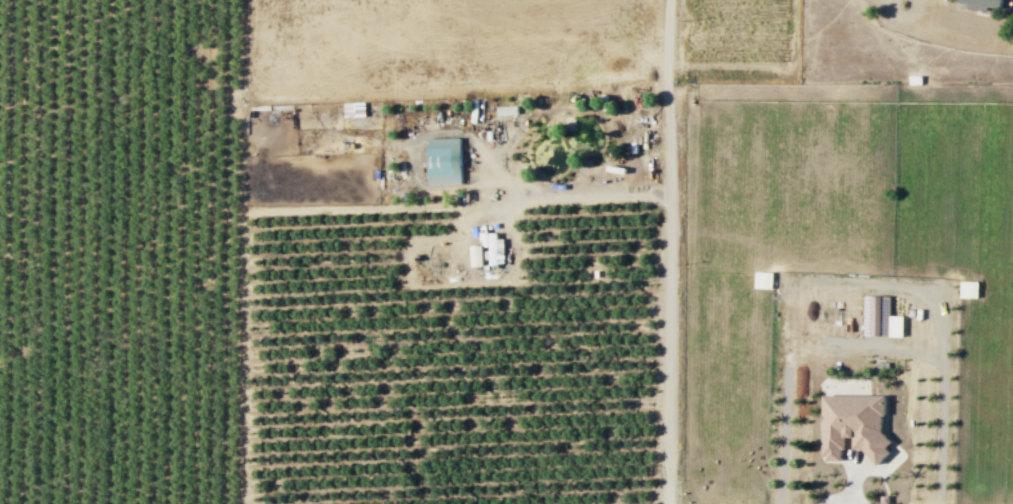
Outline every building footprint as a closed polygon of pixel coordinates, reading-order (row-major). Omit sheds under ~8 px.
[(954,2),(954,0),(1000,0),(999,8),(987,7),(986,11),(966,8),(967,4),(954,2)] [(342,103),(363,102),(364,116),(342,117),(342,103)] [(458,138),(460,184),(426,185),(424,139),(458,138)] [(487,233),(495,233),(495,265),(488,265),(487,233)] [(468,246),(479,246),(480,266),(469,266),(468,246)] [(888,295),(862,296),(862,336),(888,336),(888,295)] [(883,394),(820,395),(820,420),(820,421),(820,455),(826,460),(840,460),(840,451),(844,447),(844,438),(850,438),(850,449),(859,449),(875,465),(887,453),(887,439),(880,432),(879,418),(884,414),(883,394)]
